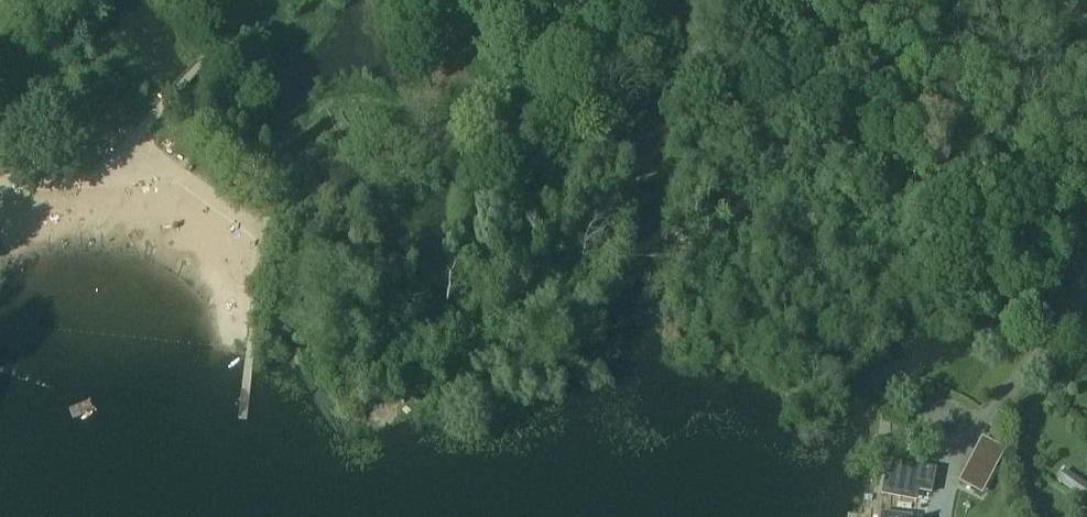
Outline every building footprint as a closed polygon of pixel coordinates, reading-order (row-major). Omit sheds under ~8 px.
[(1005,451),(982,439),(970,461),(993,473),(1005,451)] [(887,461),(882,486),(918,493),(930,495),(935,471),(887,461)] [(1057,482),(1075,495),(1083,483),(1065,471),(1057,482)]
